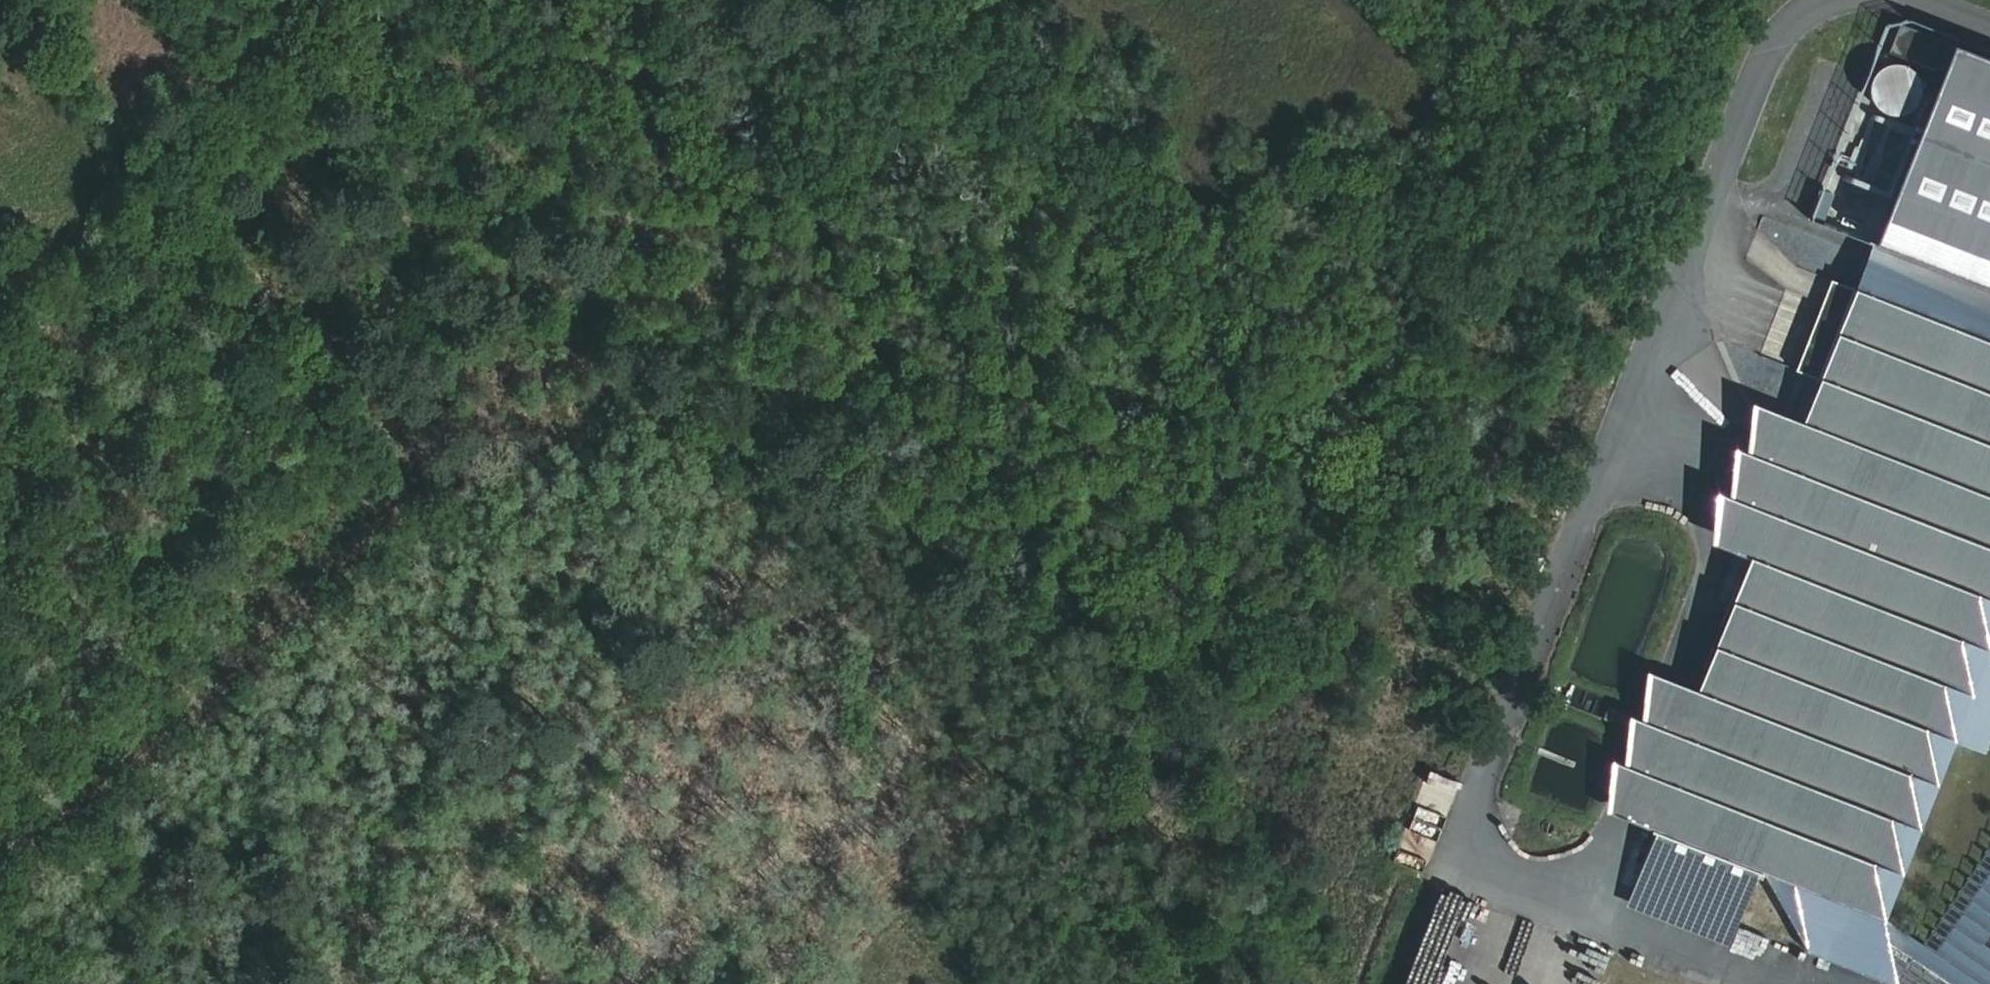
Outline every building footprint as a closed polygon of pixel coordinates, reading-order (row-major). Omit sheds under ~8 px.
[(1943,60),(1948,35),(1901,26),(1896,51),(1943,60)] [(1951,58),(1877,248),(1989,292),(1989,73),(1951,58)] [(1878,106),(1924,106),(1924,61),(1878,61),(1878,106)] [(1648,829),(1768,876),(1812,954),(1888,983),(1902,983),(1889,921),(1959,743),(1989,722),(1989,292),(1877,248),(1648,829)] [(1926,966),(1954,983),(1989,983),(1989,872),(1926,966)] [(1738,983),(1761,983),(1741,976),(1738,983)]
